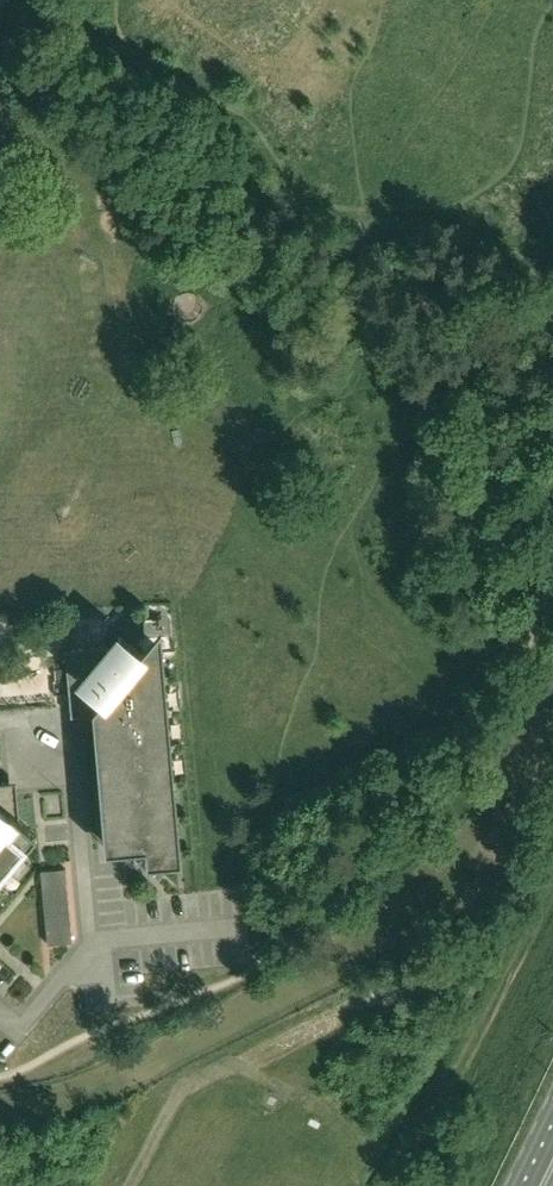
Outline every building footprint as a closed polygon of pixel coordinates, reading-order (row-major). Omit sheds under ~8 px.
[(108,645),(64,649),(66,662),(67,680),(69,705),(70,715),(93,713),(105,850),(145,847),(147,864),(182,861),(163,650),(139,653),(117,634),(108,645)] [(66,662),(54,663),(56,681),(67,680),(66,662)] [(36,834),(0,803),(0,877),(36,834)] [(71,941),(67,897),(67,894),(66,889),(66,881),(65,877),(64,868),(57,869),(52,870),(45,870),(41,871),(41,872),(41,875),(47,936),(47,940),(48,944),(52,943),(55,943),(71,941)]
